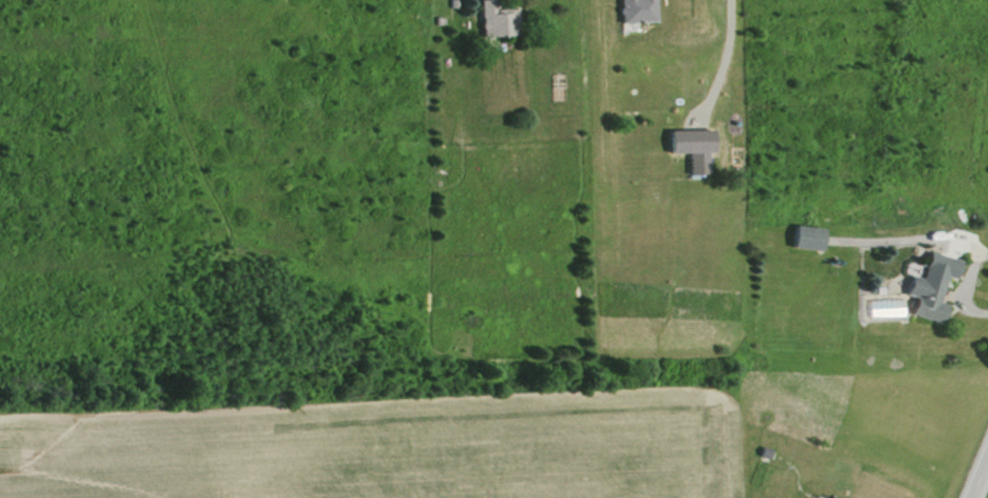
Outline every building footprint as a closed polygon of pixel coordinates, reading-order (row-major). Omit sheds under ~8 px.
[(614,23),(651,23),(651,0),(614,0),(614,23)] [(513,4),(476,5),(477,38),(514,37),(513,4)] [(685,152),(685,176),(704,176),(704,152),(685,152)] [(787,248),(816,251),(819,228),(790,225),(787,248)] [(906,312),(940,322),(945,304),(934,301),(942,275),(951,278),(956,259),(924,250),(917,276),(906,273),(901,294),(910,297),(906,312)]
